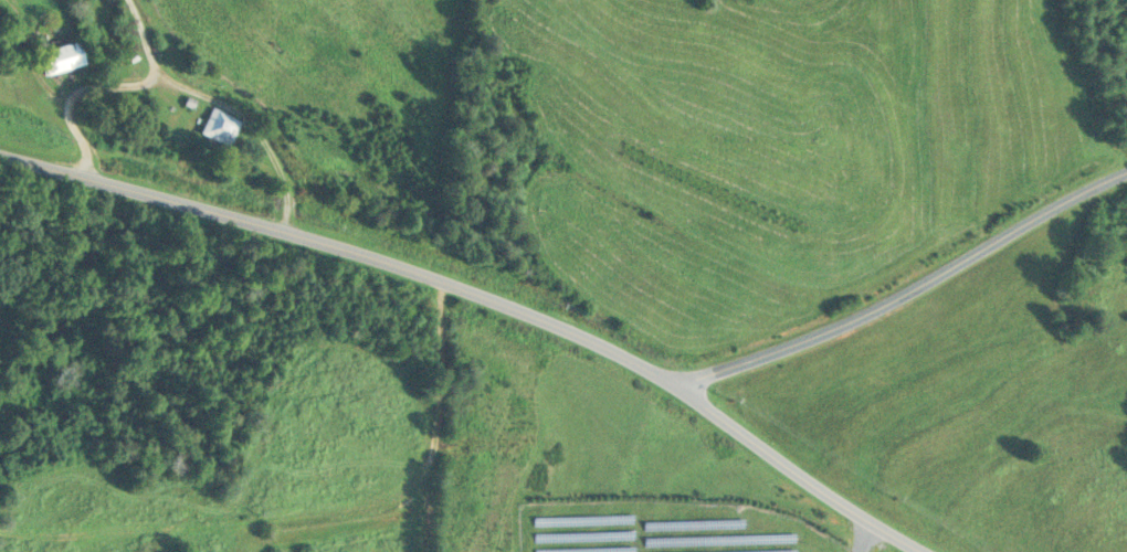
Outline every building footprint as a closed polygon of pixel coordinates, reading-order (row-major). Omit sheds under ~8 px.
[(84,64),(79,39),(37,49),(42,73),(84,64)] [(199,131),(227,146),(241,120),(213,105),(199,131)]
